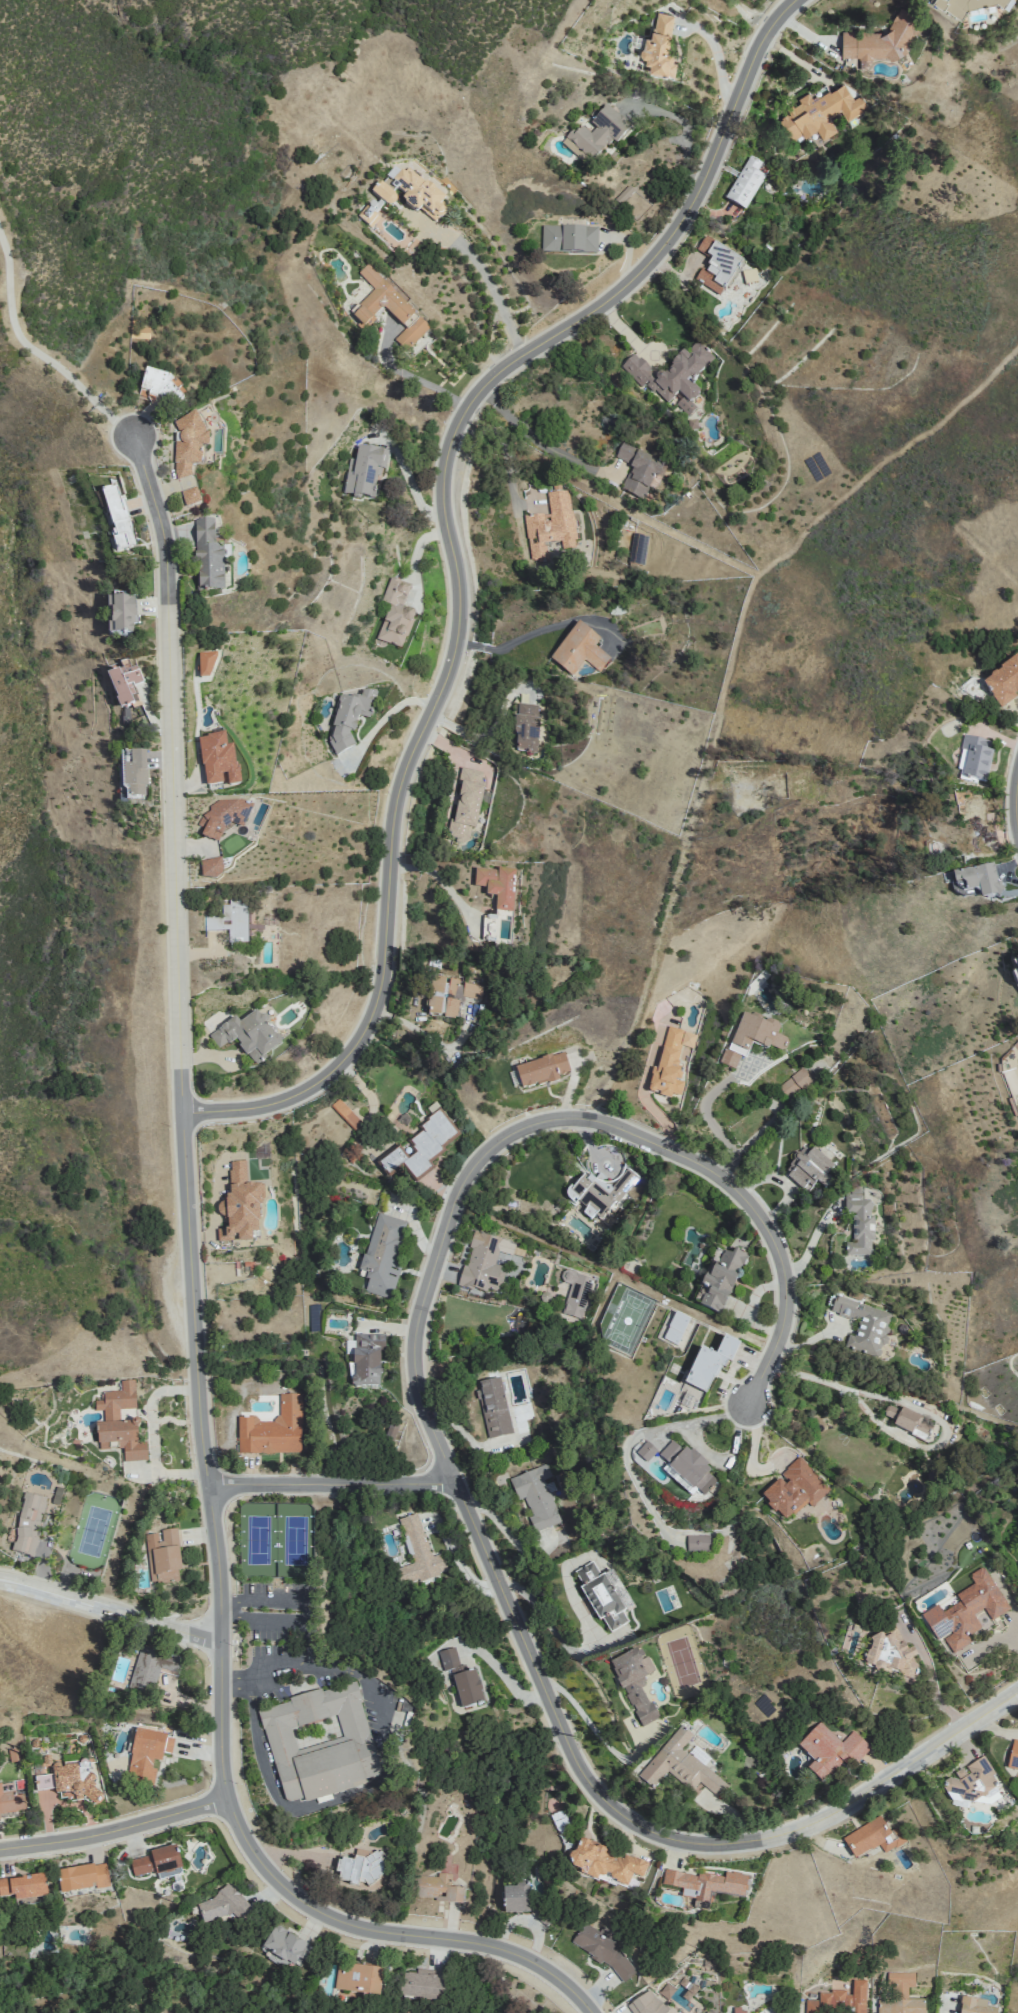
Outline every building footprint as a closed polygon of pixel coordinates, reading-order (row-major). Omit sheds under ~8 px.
[(934,4),(960,20),(967,9),(997,3),(1003,7),(1008,0),(933,0),(934,4)] [(841,32),(841,57),(857,58),(859,59),(905,57),(905,54),(922,21),(898,9),(886,33),(841,32)] [(673,16),(655,13),(651,39),(644,37),(640,63),(649,65),(648,72),(672,75),(675,54),(667,53),(673,16)] [(867,109),(860,95),(851,100),(843,85),(828,93),(825,87),(815,92),(818,97),(812,100),(808,93),(797,99),(799,103),(786,110),(788,114),(779,118),(791,141),(815,129),(821,140),(836,133),(828,118),(841,111),(846,121),(867,109)] [(631,127),(607,106),(586,129),(579,123),(563,143),(589,165),(610,140),(616,145),(631,127)] [(745,210),(764,175),(756,171),(761,162),(749,155),(725,199),(745,210)] [(370,191),(389,205),(397,200),(393,192),(396,188),(397,190),(407,205),(416,211),(421,208),(425,214),(434,221),(444,214),(445,212),(440,204),(445,197),(418,176),(416,173),(407,167),(399,172),(393,168),(384,180),(373,186),(370,191)] [(370,227),(381,213),(368,203),(357,216),(370,227)] [(597,227),(541,225),(541,252),(597,253),(597,227)] [(694,281),(722,297),(743,260),(704,237),(696,250),(710,258),(703,269),(701,268),(694,281)] [(429,329),(367,265),(358,274),(374,291),(349,315),(364,331),(376,319),(372,316),(382,307),(404,329),(393,340),(406,352),(429,329)] [(714,356),(697,341),(687,352),(683,349),(662,373),(660,371),(656,375),(632,354),(620,368),(641,387),(644,384),(667,404),(671,399),(688,414),(705,395),(690,382),(714,356)] [(184,383),(144,371),(137,395),(177,407),(184,383)] [(174,443),(174,477),(191,477),(191,464),(201,464),(201,447),(208,447),(208,433),(199,433),(199,417),(178,417),(178,443),(174,443)] [(620,490),(644,500),(661,461),(621,444),(615,459),(630,465),(620,490)] [(386,450),(352,445),(345,493),(373,497),(376,475),(382,476),(386,450)] [(180,491),(196,488),(193,476),(178,479),(180,491)] [(102,490),(114,537),(110,538),(114,552),(134,547),(118,485),(102,490)] [(181,492),(184,507),(200,504),(197,489),(181,492)] [(524,517),(530,561),(547,558),(546,544),(559,542),(560,549),(576,547),(568,490),(547,493),(550,513),(524,517)] [(194,520),(196,591),(223,591),(223,559),(230,558),(230,544),(214,545),(213,520),(194,520)] [(402,607),(410,585),(389,577),(381,602),(387,604),(375,638),(402,648),(415,612),(402,607)] [(106,596),(107,634),(135,633),(134,596),(106,596)] [(600,638),(577,622),(549,660),(572,676),(583,660),(599,671),(610,656),(595,646),(600,638)] [(213,653),(198,653),(198,677),(213,678),(213,653)] [(999,706),(1017,693),(1017,655),(981,681),(999,706)] [(142,682),(136,665),(130,668),(126,658),(119,661),(121,668),(106,674),(120,709),(136,702),(130,687),(142,682)] [(329,742),(335,755),(355,746),(348,732),(355,729),(358,716),(369,718),(375,691),(361,689),(361,692),(351,697),(338,694),(329,742)] [(537,752),(538,704),(516,703),(514,751),(537,752)] [(204,786),(225,784),(225,787),(238,785),(234,745),(226,746),(225,734),(199,736),(204,786)] [(992,750),(988,749),(990,741),(963,735),(955,774),(986,780),(992,750)] [(124,797),(146,797),(145,750),(123,751),(124,797)] [(484,780),(480,780),(481,771),(460,767),(457,784),(460,784),(453,820),(449,819),(446,838),(467,842),(470,827),(476,828),(484,780)] [(252,808),(215,792),(200,827),(204,828),(201,835),(218,843),(227,822),(243,829),(252,808)] [(992,852),(986,801),(958,803),(960,821),(967,821),(968,833),(961,833),(964,855),(992,852)] [(202,880),(223,876),(221,858),(200,861),(202,880)] [(950,872),(954,893),(979,889),(980,899),(1000,896),(995,865),(950,872)] [(514,869),(474,867),(473,886),(486,887),(485,895),(496,895),(495,909),(513,910),(514,869)] [(204,916),(204,930),(227,930),(228,943),(247,943),(246,901),(221,902),(221,915),(204,916)] [(427,1013),(456,1017),(459,996),(480,1000),(482,986),(459,982),(459,979),(447,978),(432,976),(427,1013)] [(209,1033),(220,1048),(234,1039),(246,1056),(250,1053),(256,1062),(283,1043),(258,1008),(238,1021),(234,1016),(209,1033)] [(752,1041),(782,1053),(788,1038),(776,1033),(779,1025),(743,1010),(721,1064),(735,1069),(740,1055),(745,1057),(752,1041)] [(696,1034),(666,1026),(649,1092),(671,1098),(672,1093),(680,1095),(683,1081),(680,1080),(683,1067),(675,1065),(681,1044),(692,1047),(696,1034)] [(521,1090),(559,1079),(558,1075),(569,1072),(563,1052),(514,1066),(521,1090)] [(813,1080),(804,1066),(777,1084),(787,1098),(813,1080)] [(340,1099),(331,1108),(353,1131),(362,1123),(340,1099)] [(458,1135),(439,1110),(418,1125),(422,1130),(408,1140),(416,1151),(407,1158),(397,1145),(374,1162),(386,1177),(401,1166),(414,1183),(433,1168),(426,1159),(458,1135)] [(833,1166),(805,1143),(782,1172),(804,1190),(813,1179),(824,1187),(832,1178),(827,1174),(833,1166)] [(228,1161),(230,1194),(221,1194),(222,1229),(217,1229),(218,1241),(235,1240),(235,1241),(251,1241),(251,1232),(258,1231),(257,1204),(262,1204),(261,1183),(246,1184),(245,1161),(228,1161)] [(639,1178),(627,1167),(610,1184),(598,1174),(593,1179),(585,1172),(566,1192),(591,1215),(593,1213),(599,1219),(639,1178)] [(872,1254),(872,1199),(845,1199),(845,1213),(853,1213),(853,1243),(845,1243),(845,1254),(872,1254)] [(388,1299),(410,1222),(376,1212),(360,1270),(368,1273),(363,1292),(388,1299)] [(502,1238),(474,1230),(457,1285),(486,1293),(487,1289),(498,1292),(506,1266),(494,1263),(502,1238)] [(698,1305),(719,1314),(748,1254),(734,1248),(731,1253),(723,1249),(717,1263),(712,1260),(700,1285),(706,1288),(698,1305)] [(580,1319),(594,1278),(563,1268),(559,1280),(570,1284),(560,1312),(580,1319)] [(892,1312),(835,1297),(831,1312),(859,1320),(854,1335),(848,1334),(844,1348),(880,1358),(892,1312)] [(663,1339),(676,1345),(689,1318),(676,1311),(663,1339)] [(380,1351),(384,1351),(385,1335),(353,1334),(352,1386),(379,1387),(380,1351)] [(700,1347),(684,1384),(711,1395),(734,1340),(723,1335),(715,1353),(700,1347)] [(512,1433),(500,1377),(475,1382),(488,1438),(512,1433)] [(97,1449),(109,1449),(108,1446),(122,1445),(123,1462),(146,1460),(145,1442),(138,1442),(137,1420),(119,1421),(119,1409),(135,1408),(133,1380),(120,1381),(121,1391),(102,1392),(103,1400),(94,1401),(95,1410),(103,1410),(104,1422),(96,1423),(97,1449)] [(300,1394),(280,1394),(280,1418),(237,1418),(237,1452),(300,1452),(300,1394)] [(923,1417),(901,1407),(900,1410),(887,1404),(883,1415),(895,1420),(892,1425),(924,1440),(930,1426),(920,1422),(923,1417)] [(716,1481),(705,1470),(710,1465),(689,1446),(684,1451),(671,1440),(658,1456),(703,1496),(716,1481)] [(646,1463),(657,1451),(646,1441),(635,1453),(646,1463)] [(781,1476),(760,1494),(784,1522),(806,1502),(810,1507),(829,1491),(799,1456),(779,1474),(781,1476)] [(508,1477),(516,1500),(524,1497),(530,1514),(527,1515),(533,1532),(560,1522),(544,1479),(551,1476),(547,1464),(508,1477)] [(431,1556),(417,1512),(398,1518),(412,1563),(393,1569),(398,1586),(447,1570),(441,1552),(431,1556)] [(150,1583),(178,1580),(177,1571),(181,1570),(176,1528),(159,1530),(159,1532),(147,1534),(150,1561),(148,1561),(150,1583)] [(709,1535),(687,1536),(687,1552),(709,1551),(709,1535)] [(574,1571),(606,1633),(627,1622),(621,1611),(632,1605),(612,1568),(599,1575),(592,1561),(574,1571)] [(1009,1609),(983,1566),(968,1575),(973,1584),(955,1595),(959,1601),(941,1612),(937,1605),(921,1614),(937,1641),(942,1638),(952,1653),(972,1642),(969,1636),(982,1628),(973,1614),(983,1608),(991,1620),(1009,1609)] [(869,1658),(877,1675),(897,1666),(905,1682),(919,1676),(910,1658),(917,1655),(912,1647),(907,1649),(903,1641),(897,1644),(892,1634),(884,1637),(881,1632),(868,1639),(876,1655),(869,1658)] [(128,1687),(153,1693),(159,1668),(178,1673),(182,1657),(139,1646),(128,1687)] [(475,1668),(463,1671),(456,1646),(438,1651),(443,1670),(451,1669),(460,1707),(484,1701),(475,1668)] [(610,1660),(639,1726),(657,1719),(643,1685),(646,1684),(642,1676),(653,1671),(642,1646),(610,1660)] [(258,1708),(284,1803),(303,1797),(304,1801),(366,1784),(364,1778),(380,1774),(355,1681),(258,1708)] [(841,1741),(818,1720),(797,1744),(813,1758),(806,1766),(823,1782),(847,1755),(856,1762),(870,1746),(851,1729),(841,1741)] [(728,1784),(681,1748),(693,1733),(679,1723),(638,1777),(653,1788),(666,1771),(691,1790),(698,1782),(718,1797),(728,1784)] [(153,1786),(156,1768),(151,1768),(152,1759),(161,1761),(162,1752),(171,1753),(174,1735),(135,1729),(126,1781),(153,1786)] [(36,1790),(56,1787),(58,1802),(96,1797),(91,1758),(51,1764),(50,1755),(40,1756),(43,1772),(34,1774),(36,1790)] [(999,1785),(984,1756),(963,1767),(964,1769),(957,1773),(958,1775),(941,1785),(947,1795),(956,1790),(964,1804),(999,1785)] [(25,1810),(23,1793),(14,1794),(13,1781),(0,1782),(0,1813),(25,1810)] [(842,1838),(854,1859),(879,1844),(884,1853),(904,1841),(895,1827),(889,1831),(880,1815),(842,1838)] [(648,1862),(623,1853),(623,1854),(578,1839),(571,1858),(573,1859),(570,1868),(599,1878),(601,1874),(628,1883),(631,1873),(642,1877),(648,1862)] [(128,1858),(133,1878),(181,1866),(175,1846),(128,1858)] [(338,1857),(335,1880),(358,1884),(358,1882),(376,1885),(378,1873),(381,1874),(384,1855),(356,1851),(355,1859),(338,1857)] [(57,1870),(60,1893),(93,1887),(93,1889),(109,1887),(105,1862),(57,1870)] [(744,1896),(747,1874),(724,1871),(723,1876),(698,1872),(697,1875),(664,1870),(662,1885),(682,1888),(681,1897),(707,1901),(709,1890),(744,1896)] [(451,1874),(436,1873),(436,1876),(416,1875),(415,1899),(462,1901),(463,1887),(451,1887),(451,1874)] [(13,1894),(14,1899),(47,1896),(44,1874),(0,1878),(0,1896),(13,1894)] [(503,1884),(503,1912),(529,1911),(528,1883),(503,1884)] [(195,1901),(205,1926),(245,1911),(236,1886),(195,1901)] [(571,1942),(612,1968),(622,1982),(636,1972),(607,1928),(602,1925),(598,1931),(584,1922),(571,1942)] [(310,1946),(274,1923),(260,1947),(269,1952),(266,1957),(282,1966),(286,1959),(298,1966),(310,1946)] [(333,1988),(378,1994),(382,1967),(337,1961),(333,1988)] [(442,1995),(445,1971),(415,1967),(415,1972),(403,1970),(400,1995),(434,1999),(435,1994),(442,1995)] [(914,1972),(892,1972),(893,1998),(907,1998),(907,1987),(915,1987),(914,1972)] [(852,1979),(852,1991),(818,1991),(818,1999),(805,1999),(805,2012),(865,2012),(865,1979),(852,1979)] [(632,2012),(665,2012),(668,2007),(662,2004),(646,1988),(626,2008),(632,2012)] [(962,1996),(959,2012),(996,2012),(997,2007),(986,2006),(987,2000),(962,1996)] [(925,1999),(878,1998),(877,2012),(924,2012),(925,1999)]
